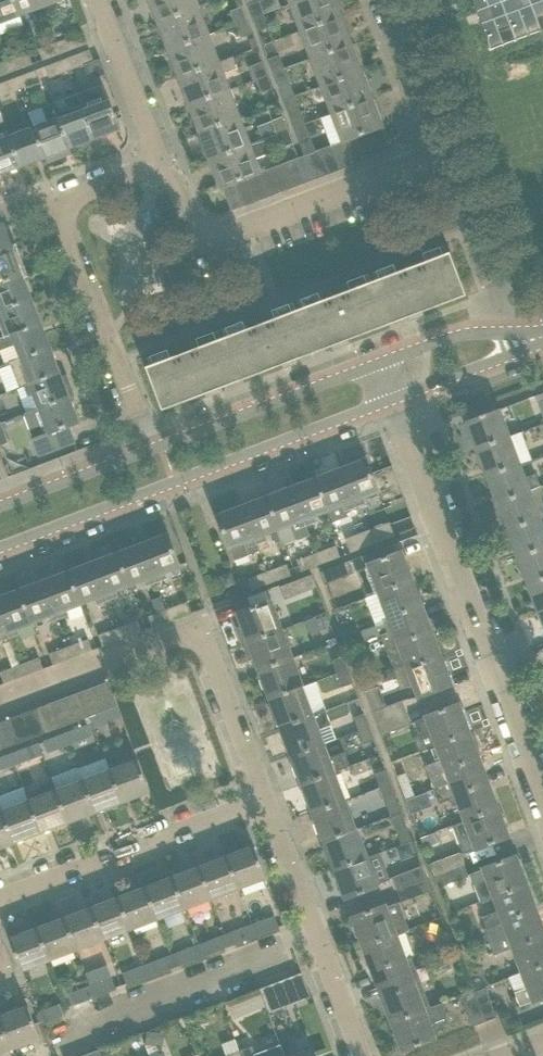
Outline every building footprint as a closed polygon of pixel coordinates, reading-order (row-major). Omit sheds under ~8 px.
[(20,14),(15,0),(0,0),(0,22),(20,14)] [(45,5),(43,0),(15,0),(20,14),(45,5)] [(201,7),(198,0),(150,0),(158,23),(201,7)] [(261,5),(258,0),(248,4),(253,18),(264,14),(261,5)] [(342,16),(335,0),(301,0),(293,3),(303,31),(342,16)] [(491,49),(542,29),(542,0),(472,0),(491,49)] [(168,50),(211,34),(201,7),(158,23),(168,50)] [(236,25),(247,20),(242,7),(231,11),(236,25)] [(259,32),(269,28),(264,14),(253,18),(259,32)] [(313,58),(352,43),(342,16),(303,31),(313,58)] [(242,38),(253,34),(247,20),(236,25),(242,38)] [(62,51),(87,41),(83,31),(58,40),(62,51)] [(179,78),(222,62),(211,34),(168,50),(179,78)] [(42,59),(62,51),(58,40),(38,48),(42,59)] [(324,86),(362,71),(352,43),(313,58),(324,86)] [(70,70),(94,61),(90,49),(64,59),(67,65),(68,65),(70,70)] [(13,70),(32,62),(28,51),(8,58),(13,70)] [(273,73),(284,69),(279,55),(268,60),(273,73)] [(13,70),(8,58),(0,62),(0,74),(13,70)] [(226,74),(238,69),(234,58),(222,62),(179,78),(189,105),(231,89),(226,74)] [(68,65),(67,65),(64,59),(45,66),(49,78),(70,70),(68,65)] [(257,80),(268,75),(263,61),(251,65),(257,80)] [(284,101),(295,97),(284,69),(273,73),(284,101)] [(21,88),(39,81),(35,70),(14,78),(16,84),(19,83),(21,88)] [(334,113),(372,98),(362,71),(324,86),(334,113)] [(262,93),(274,89),(268,75),(257,80),(262,93)] [(16,84),(14,78),(0,83),(0,96),(21,88),(19,83),(16,84)] [(109,100),(108,100),(102,84),(78,93),(94,137),(119,128),(109,100)] [(200,133),(242,117),(231,89),(189,105),(200,133)] [(72,114),(59,119),(69,147),(94,137),(78,93),(66,98),(72,114)] [(294,128),(306,124),(295,97),(284,101),(294,128)] [(383,126),(372,98),(334,113),(345,141),(357,137),(370,132),(382,128),(381,127),(383,126)] [(60,150),(69,147),(53,103),(42,107),(48,123),(34,128),(45,156),(47,162),(62,156),(60,150)] [(210,160),(253,144),(242,117),(200,133),(210,160)] [(277,134),(288,130),(283,117),(272,121),(277,134)] [(10,137),(4,121),(0,123),(0,173),(20,165),(10,138),(10,137)] [(306,124),(294,128),(299,141),(311,137),(306,124)] [(45,156),(34,128),(10,137),(10,138),(20,165),(45,156)] [(382,128),(370,132),(379,155),(390,151),(382,128)] [(283,148),(293,144),(288,130),(277,134),(283,148)] [(366,160),(379,155),(370,132),(357,137),(366,160)] [(366,160),(357,137),(345,141),(354,164),(366,160)] [(258,158),(270,153),(265,140),(253,145),(253,144),(210,160),(220,187),(222,187),(235,182),(248,177),(260,173),(263,172),(258,158)] [(342,169),(354,164),(345,141),(333,146),(342,169)] [(333,146),(321,150),(330,173),(342,169),(333,146)] [(317,178),(330,173),(321,150),(317,152),(309,155),(317,178)] [(317,178),(309,155),(305,156),(296,160),(305,183),(317,178)] [(292,188),(305,183),(296,160),(284,164),(292,188)] [(271,169),(280,192),(292,188),(284,164),(271,169)] [(268,197),(280,192),(271,169),(263,172),(260,173),(268,197)] [(257,201),(268,197),(260,173),(248,177),(257,201)] [(244,206),(257,201),(248,177),(235,182),(244,206)] [(231,211),(244,206),(235,182),(222,187),(231,211)] [(12,250),(2,225),(0,225),(0,254),(12,250)] [(21,275),(12,250),(0,254),(0,283),(21,275)] [(390,323),(466,295),(450,253),(375,282),(390,323)] [(30,299),(21,275),(0,283),(0,305),(2,310),(0,310),(0,311),(30,299)] [(315,352),(390,323),(375,282),(299,310),(315,352)] [(40,324),(30,299),(0,311),(0,326),(4,335),(0,336),(0,339),(40,324)] [(239,380),(315,352),(299,310),(223,339),(239,380)] [(49,349),(40,324),(0,339),(0,351),(0,352),(16,346),(21,357),(9,362),(9,364),(49,349)] [(163,409),(239,380),(223,339),(148,368),(163,409)] [(19,388),(23,386),(58,373),(49,349),(9,364),(19,388)] [(67,378),(61,381),(58,373),(23,386),(28,397),(35,394),(40,407),(40,408),(68,397),(67,396),(73,394),(67,378)] [(535,396),(537,402),(536,402),(542,420),(542,392),(535,396)] [(40,407),(24,413),(33,438),(32,438),(38,456),(75,442),(69,425),(77,422),(68,397),(40,408),(40,407)] [(509,436),(499,410),(499,409),(467,421),(477,448),(509,436)] [(0,425),(0,447),(8,444),(1,425),(0,425)] [(488,475),(519,463),(509,436),(477,448),(488,475)] [(364,497),(378,492),(366,459),(341,468),(356,507),(366,503),(364,497)] [(535,474),(524,478),(519,463),(488,475),(498,502),(529,491),(529,490),(540,486),(535,474)] [(345,511),(356,507),(341,468),(316,478),(329,511),(343,506),(345,511)] [(313,517),(329,511),(316,478),(292,487),(305,524),(315,520),(313,517)] [(292,487),(267,496),(279,530),(294,525),(295,527),(296,527),(305,524),(292,487)] [(508,530),(539,518),(529,491),(498,502),(508,530)] [(264,535),(279,530),(267,496),(242,506),(257,545),(267,542),(264,535)] [(259,551),(257,545),(242,506),(217,515),(234,560),(259,551)] [(542,548),(542,528),(539,518),(508,530),(519,557),(542,548)] [(370,544),(393,535),(388,522),(365,531),(370,544)] [(351,552),(370,544),(365,531),(346,538),(351,552)] [(165,572),(180,567),(167,534),(143,543),(157,581),(167,578),(165,572)] [(146,585),(157,581),(143,543),(118,552),(131,586),(144,581),(146,585)] [(320,563),(341,555),(336,544),(316,552),(320,563)] [(542,579),(542,548),(519,557),(529,584),(542,579)] [(377,594),(412,581),(401,551),(366,564),(377,594)] [(115,592),(131,586),(118,552),(93,562),(108,600),(116,597),(115,592)] [(301,571),(320,563),(316,552),(297,559),(301,571)] [(324,582),(354,570),(350,559),(319,571),(324,582)] [(96,604),(108,600),(93,562),(69,571),(81,605),(95,600),(96,604)] [(271,582),(291,574),(287,563),(267,571),(271,582)] [(66,611),(81,605),(69,571),(44,580),(58,618),(67,614),(66,611)] [(252,589),(271,582),(267,571),(247,579),(252,589)] [(284,599),(317,585),(312,573),(279,586),(284,599)] [(542,610),(542,579),(529,584),(539,612),(542,610)] [(48,622),(58,618),(44,580),(19,590),(32,623),(46,618),(48,622)] [(426,619),(422,606),(412,581),(377,594),(383,607),(378,609),(383,621),(361,630),(365,641),(380,635),(381,637),(426,619)] [(32,623),(19,590),(0,597),(0,613),(8,635),(18,632),(17,629),(32,623)] [(243,644),(283,629),(272,600),(238,613),(243,625),(240,626),(238,631),(243,644)] [(191,613),(191,612),(187,601),(167,609),(172,620),(191,613)] [(152,628),(172,620),(167,609),(147,616),(152,628)] [(321,630),(333,625),(327,611),(315,616),(321,630)] [(8,635),(0,613),(0,640),(8,637),(8,636),(8,635)] [(315,616),(306,620),(313,635),(321,631),(321,630),(315,616)] [(441,657),(430,630),(426,619),(381,637),(396,674),(441,657)] [(142,631),(138,620),(118,627),(122,639),(142,631)] [(102,646),(122,639),(118,627),(98,635),(102,646)] [(260,671),(294,658),(283,629),(243,644),(248,657),(252,659),(255,658),(260,671)] [(93,650),(92,649),(88,638),(68,645),(73,657),(93,650)] [(53,665),(73,657),(68,645),(48,653),(53,665)] [(337,674),(349,669),(344,656),(332,661),(337,674)] [(24,676),(43,668),(39,657),(19,665),(24,676)] [(417,698),(451,685),(441,657),(396,674),(402,688),(411,684),(417,698)] [(271,699),(305,686),(294,658),(260,671),(271,699)] [(24,676),(19,665),(0,672),(0,673),(4,683),(24,676)] [(342,687),(354,682),(349,669),(337,674),(342,687)] [(117,705),(108,682),(108,681),(94,686),(103,710),(117,705)] [(89,716),(103,710),(94,686),(80,692),(88,716),(89,716)] [(282,728),(316,715),(305,686),(271,699),(282,728)] [(89,716),(88,716),(80,692),(66,697),(75,722),(89,716)] [(60,727),(75,722),(66,697),(51,703),(60,727)] [(377,724),(408,712),(403,699),(372,711),(377,724)] [(46,732),(60,727),(51,703),(37,708),(46,732)] [(435,746),(469,733),(458,703),(412,721),(419,737),(429,732),(435,746)] [(103,710),(89,716),(93,728),(101,725),(122,717),(117,705),(103,710)] [(32,738),(46,732),(37,708),(23,713),(32,738)] [(316,715),(282,728),(292,756),(327,743),(322,731),(332,727),(326,711),(316,715)] [(359,731),(370,727),(364,712),(353,716),(359,731)] [(382,736),(413,724),(408,712),(377,724),(382,736)] [(18,743),(32,738),(23,713),(8,719),(18,743)] [(18,743),(8,719),(0,722),(0,740),(3,749),(18,743)] [(70,743),(91,735),(86,723),(65,731),(70,743)] [(363,744),(374,739),(370,727),(359,731),(363,744)] [(47,752),(70,743),(65,731),(42,741),(47,752)] [(483,771),(479,758),(469,733),(435,746),(440,760),(425,765),(430,777),(410,785),(400,759),(391,763),(405,800),(433,790),(483,771)] [(16,765),(43,755),(38,743),(11,753),(16,765)] [(345,752),(332,757),(327,743),(292,756),(303,785),(350,767),(345,752)] [(16,765),(11,753),(0,757),(0,771),(16,765)] [(122,801),(150,791),(138,760),(111,770),(122,801)] [(338,773),(351,769),(350,767),(303,785),(314,813),(348,800),(338,773)] [(380,788),(391,784),(386,769),(374,774),(380,788)] [(95,812),(122,801),(111,770),(83,780),(95,812)] [(498,809),(488,782),(483,771),(433,790),(439,803),(447,799),(455,804),(462,823),(498,809)] [(68,822),(95,812),(83,780),(56,790),(68,822)] [(391,816),(402,812),(391,784),(380,788),(391,816)] [(38,786),(25,791),(29,801),(41,832),(68,822),(56,790),(42,796),(38,786)] [(324,841),(359,828),(348,800),(314,813),(324,841)] [(14,842),(41,832),(29,801),(2,811),(14,842)] [(14,842),(2,811),(0,806),(0,847),(14,842)] [(463,854),(508,837),(498,809),(462,823),(453,826),(463,854)] [(402,844),(413,840),(402,812),(391,816),(402,844)] [(335,870),(370,857),(359,828),(324,841),(335,870)] [(239,888),(266,877),(254,846),(227,856),(239,888)] [(434,876),(464,865),(459,852),(429,863),(434,876)] [(481,902),(526,885),(515,855),(469,873),(481,902)] [(212,898),(239,888),(227,856),(200,867),(212,898)] [(346,898),(381,885),(370,857),(335,870),(346,898)] [(439,888),(469,877),(464,865),(434,876),(439,888)] [(397,890),(427,879),(422,866),(392,877),(397,890)] [(185,908),(212,898),(200,867),(173,877),(185,908)] [(157,919),(185,908),(173,877),(146,887),(157,919)] [(401,902),(431,890),(427,879),(397,890),(401,902)] [(541,923),(536,910),(526,885),(481,902),(481,903),(492,898),(497,911),(482,917),(486,928),(483,929),(488,943),(541,923)] [(130,929),(157,919),(146,887),(118,898),(130,929)] [(103,939),(130,929),(118,898),(91,908),(103,939)] [(399,933),(409,929),(398,900),(353,917),(364,946),(399,933)] [(76,949),(103,939),(91,908),(64,918),(76,949)] [(257,935),(281,926),(276,915),(253,924),(257,935)] [(49,960),(76,949),(64,918),(37,928),(49,960)] [(541,923),(488,943),(493,955),(510,949),(519,973),(509,977),(509,978),(542,965),(542,929),(541,923)] [(230,946),(257,935),(253,924),(225,934),(230,946)] [(22,970),(49,960),(37,928),(10,939),(22,970)] [(388,981),(413,971),(399,933),(364,946),(378,984),(388,981)] [(203,956),(230,946),(225,934),(198,944),(203,956)] [(175,966),(203,956),(198,944),(171,954),(175,966)] [(148,976),(175,966),(171,954),(144,965),(148,976)] [(94,997),(117,988),(108,964),(85,972),(89,985),(94,997)] [(126,985),(148,976),(144,965),(122,973),(126,985)] [(515,992),(520,1006),(542,998),(542,965),(520,974),(525,988),(515,992)] [(392,992),(382,995),(392,1021),(426,1009),(417,984),(421,982),(417,970),(413,971),(388,981),(392,992)] [(269,1013),(311,997),(302,972),(259,989),(267,1010),(268,1010),(269,1013)] [(72,1005),(94,997),(89,985),(68,993),(72,1005)] [(487,1021),(497,1017),(485,988),(476,992),(486,1019),(487,1021)] [(487,1021),(486,1019),(476,992),(462,997),(474,1027),(487,1021)] [(43,1023),(65,1014),(60,1002),(38,1011),(43,1023)] [(429,1024),(447,1017),(442,1003),(426,1009),(392,1021),(403,1050),(435,1038),(429,1024)] [(40,1038),(36,1026),(28,1006),(1,1016),(13,1048),(40,1038)] [(13,1048),(1,1016),(0,1017),(0,1053),(13,1048)] [(307,1034),(293,1040),(298,1053),(289,1055),(315,1055),(307,1034)] [(240,1049),(242,1055),(285,1055),(280,1044),(255,1054),(252,1045),(240,1049)]
